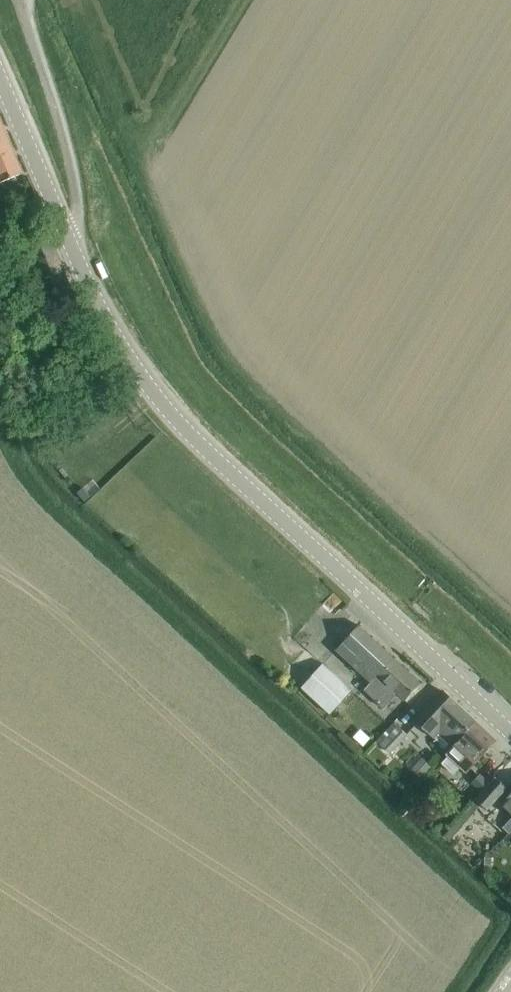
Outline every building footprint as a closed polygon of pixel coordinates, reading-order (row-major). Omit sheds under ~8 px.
[(3,181),(21,173),(0,123),(0,182),(3,181)] [(70,285),(44,225),(30,231),(34,241),(19,248),(26,265),(25,265),(33,284),(49,277),(55,291),(70,285)] [(336,619),(320,619),(320,639),(335,639),(336,619)] [(405,700),(420,683),(357,625),(335,649),(370,681),(362,690),(382,708),(388,702),(397,693),(405,700)] [(327,714),(352,688),(324,661),(299,686),(327,714)] [(458,738),(474,721),(441,690),(413,721),(431,737),(444,748),(455,736),(458,738)] [(466,770),(481,754),(494,740),(474,721),(458,738),(461,741),(441,763),(452,774),(460,765),(466,770)] [(375,725),(367,734),(379,744),(387,735),(375,725)] [(391,751),(406,734),(397,726),(381,743),(391,751)] [(485,810),(506,787),(494,776),(473,799),(485,810)] [(500,803),(510,814),(510,791),(500,803)]
